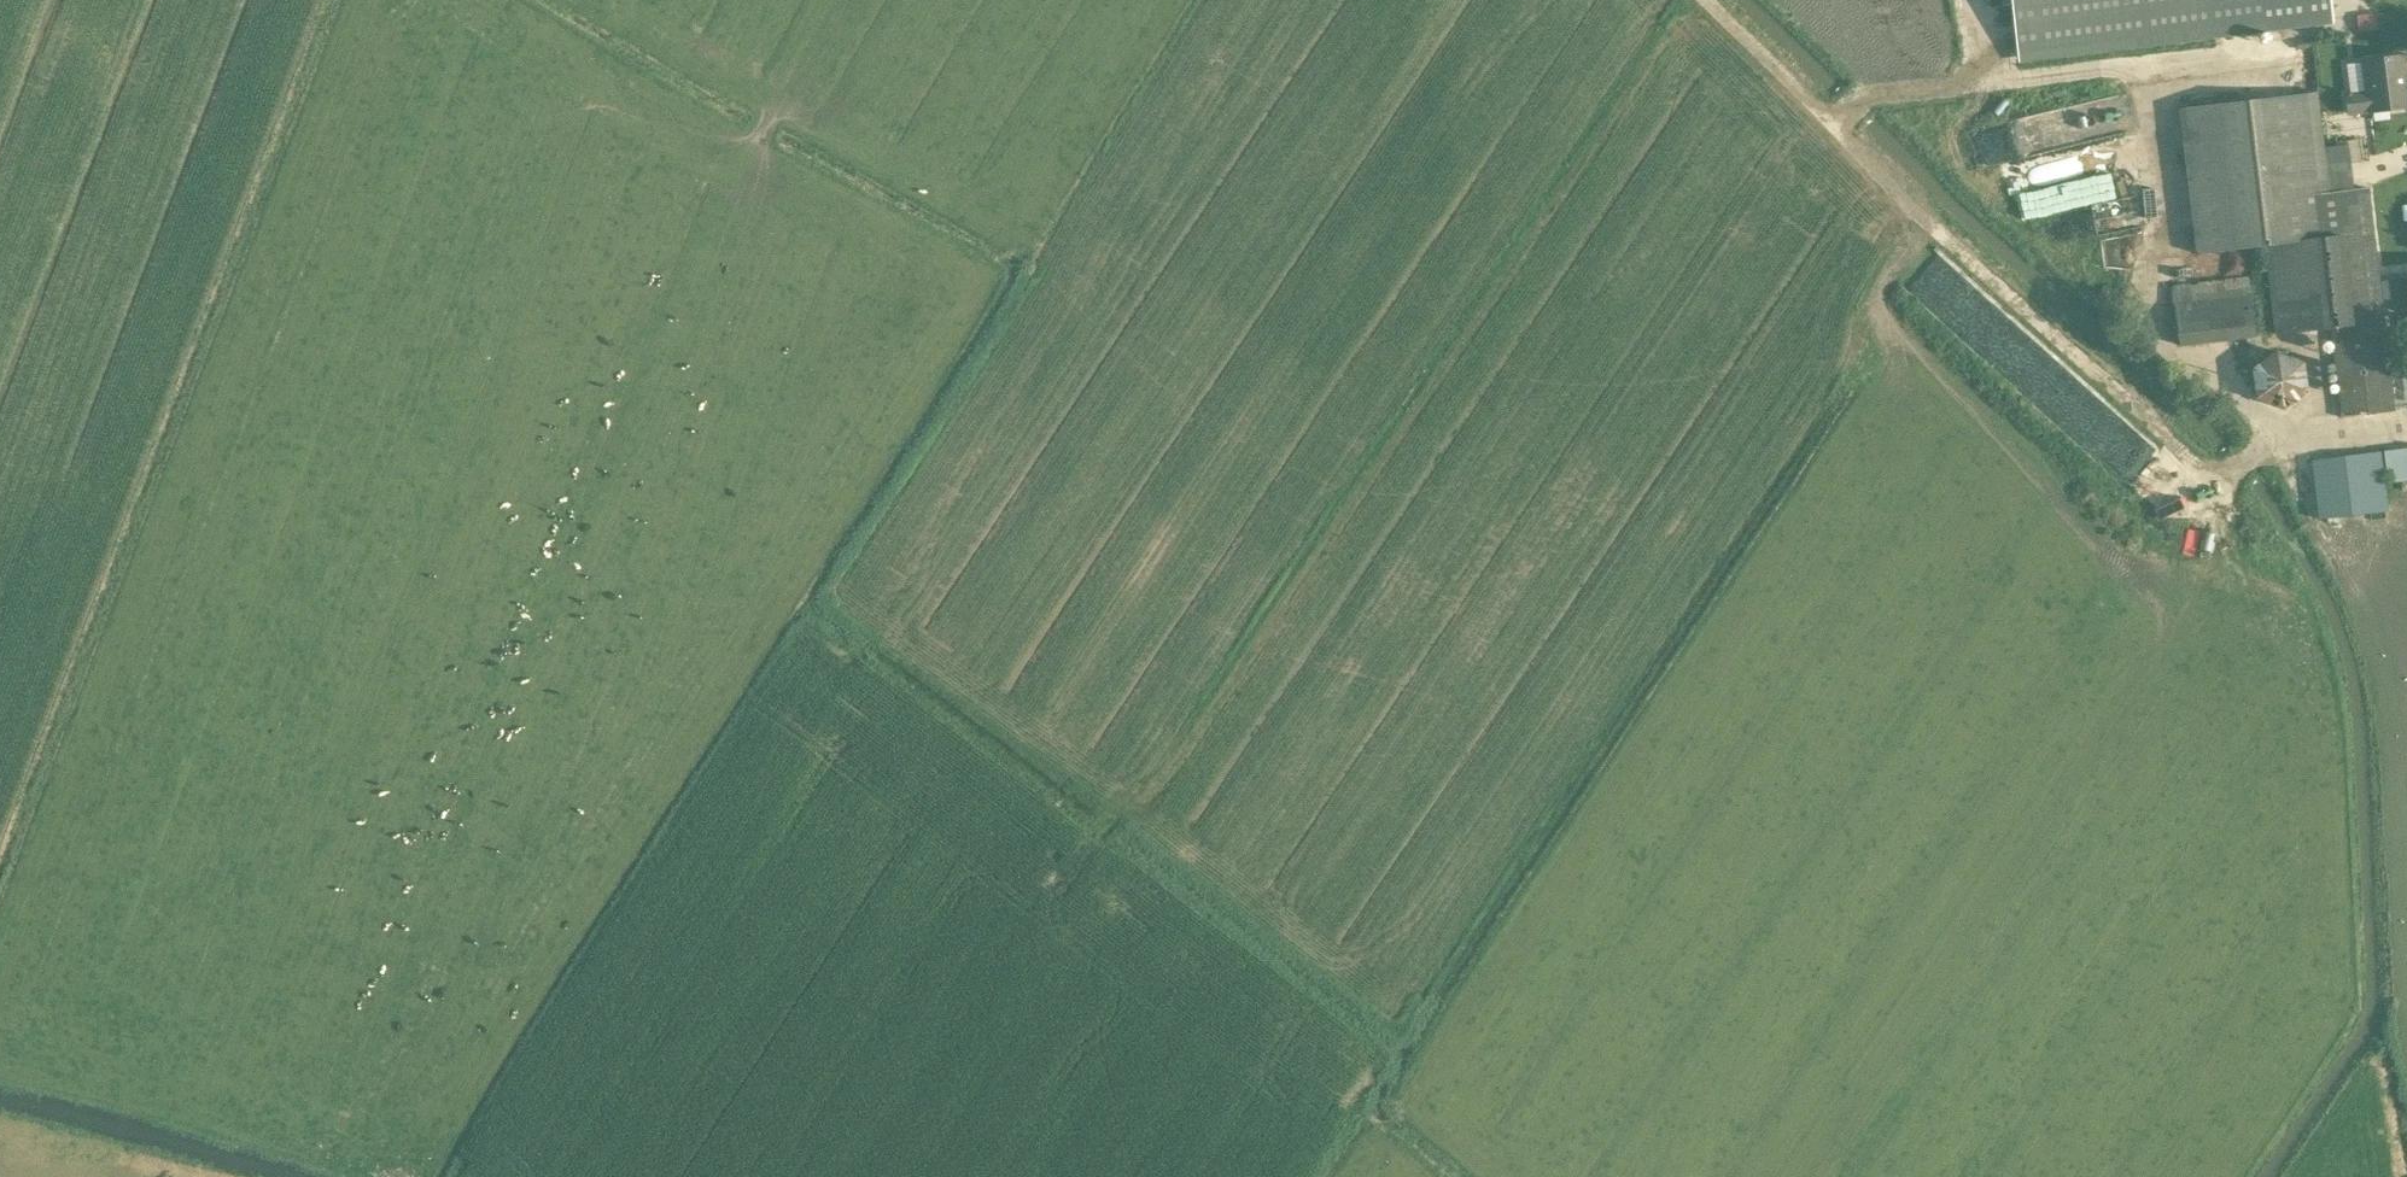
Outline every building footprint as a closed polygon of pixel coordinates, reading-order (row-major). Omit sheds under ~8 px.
[(2020,69),(2338,33),(2333,0),(2011,0),(2020,69)] [(2361,60),(2362,62),(2346,63),(2349,94),(2345,94),(2347,115),(2369,112),(2406,107),(2406,73),(2404,54),(2361,60)] [(2406,297),(2406,276),(2380,279),(2369,187),(2354,190),(2353,187),(2349,145),(2325,147),(2318,92),(2178,109),(2196,255),(2264,246),(2275,334),(2331,326),(2342,417),(2396,411),(2383,299),(2406,297)] [(2018,217),(2131,194),(2118,135),(2006,158),(2018,217)] [(2257,336),(2250,276),(2171,285),(2180,345),(2257,336)] [(2276,412),(2318,389),(2293,345),(2251,368),(2276,412)] [(2384,450),(2387,482),(2406,480),(2406,447),(2384,450)] [(2381,451),(2311,458),(2318,519),(2387,510),(2381,451)]
